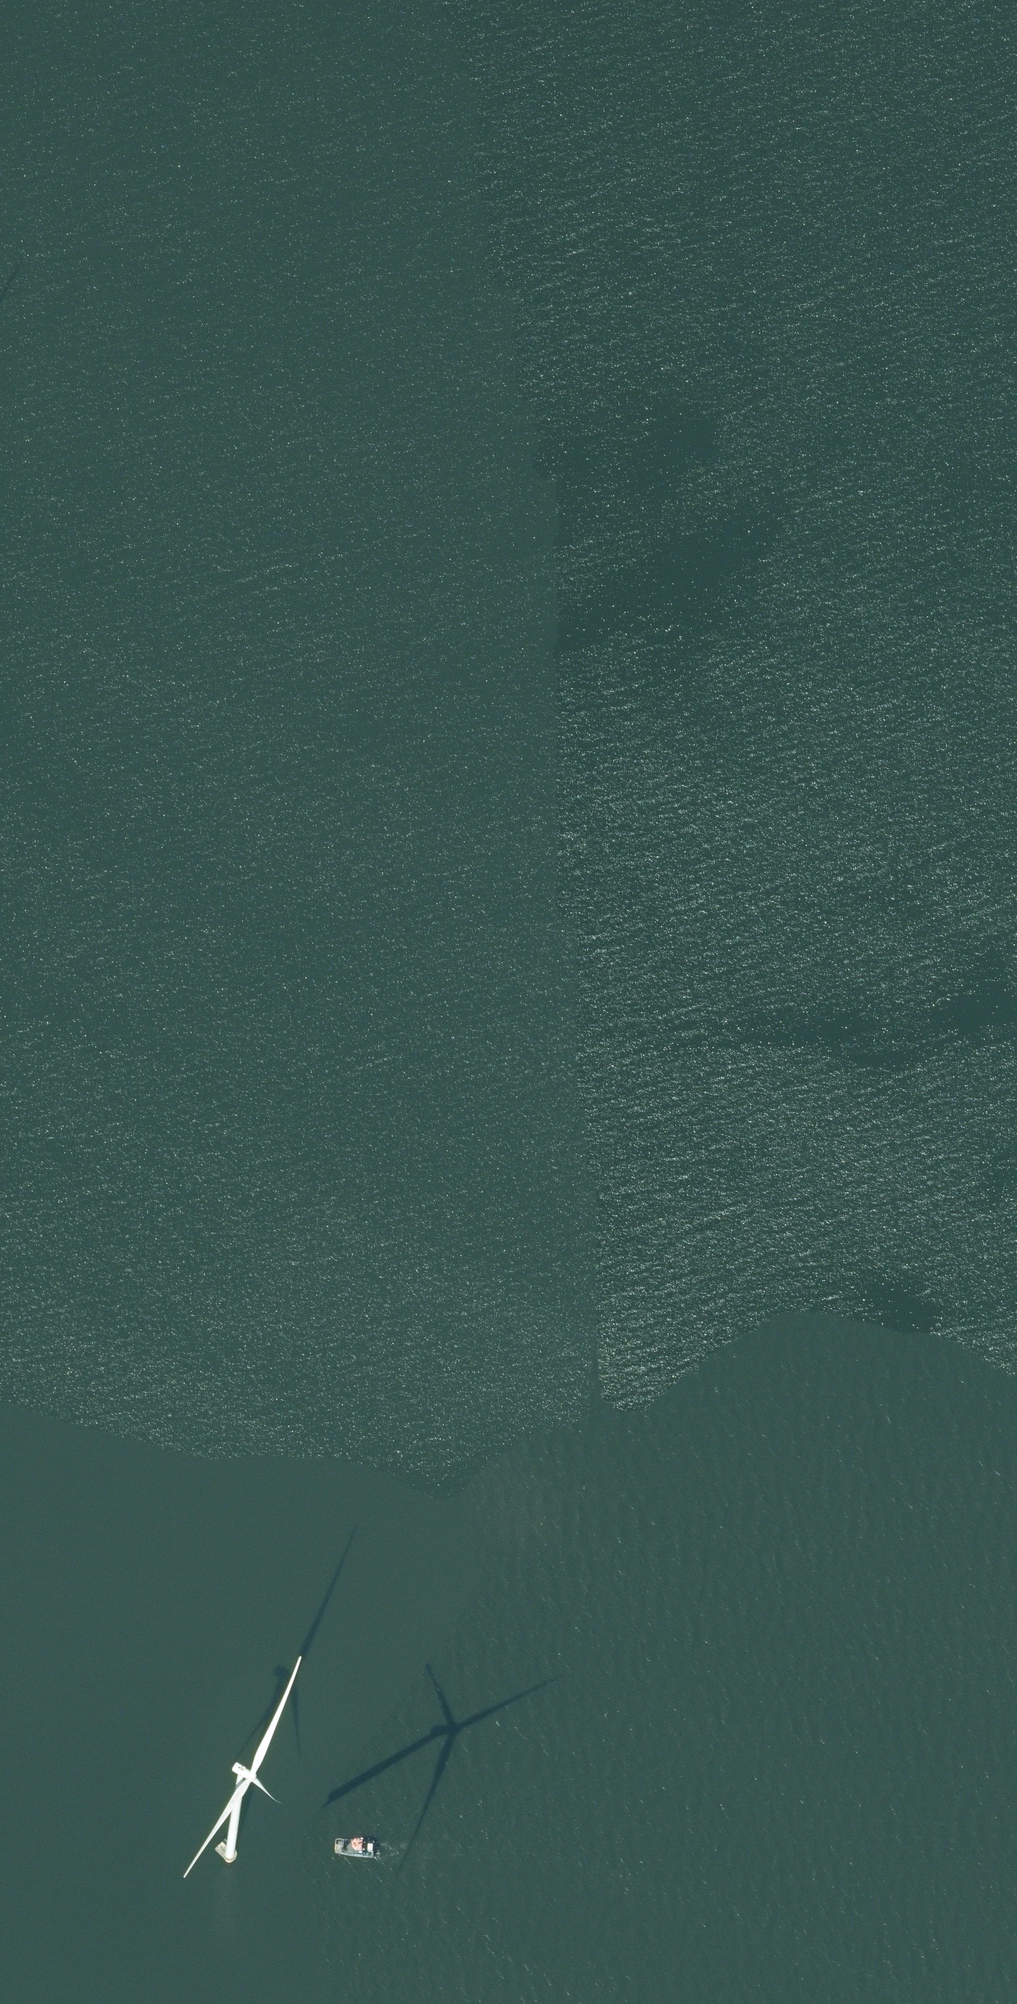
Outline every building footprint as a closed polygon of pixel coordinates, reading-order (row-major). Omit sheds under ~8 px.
[(226,1856),(226,1857),(226,1859),(226,1860),(227,1861),(228,1862),(229,1862),(231,1862),(232,1862),(233,1861),(234,1860),(234,1859),(234,1857),(234,1856),(233,1855),(232,1854),(230,1854),(229,1854),(228,1854),(227,1855),(226,1856)]
